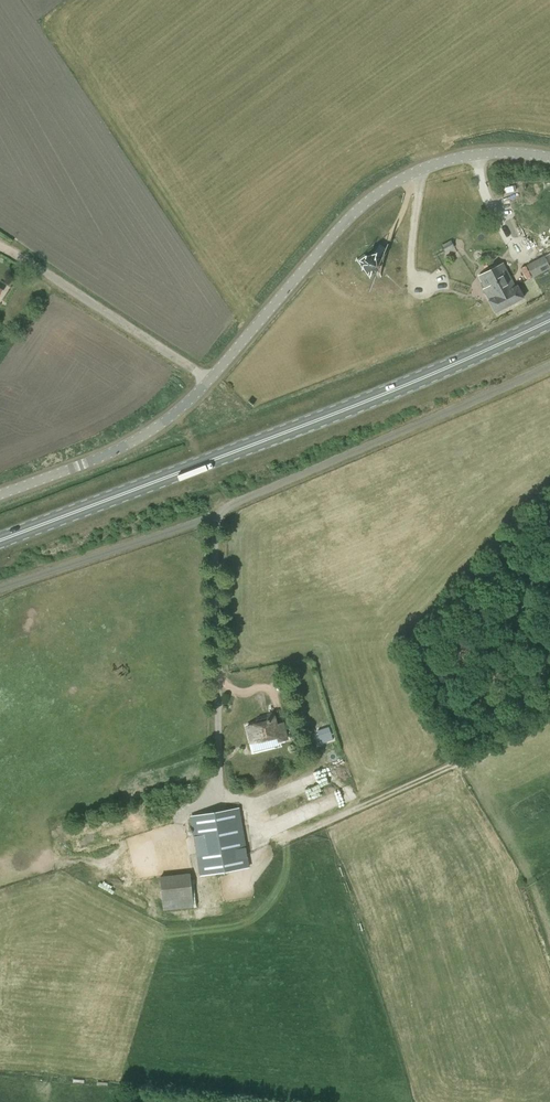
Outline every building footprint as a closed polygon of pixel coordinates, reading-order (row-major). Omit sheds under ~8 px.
[(547,236),(538,238),(541,246),(549,244),(547,236)] [(445,253),(455,247),(451,240),(441,246),(445,253)] [(369,274),(376,273),(381,267),(379,259),(373,254),(365,255),(360,261),(362,270),(369,274)] [(545,258),(544,256),(527,265),(533,277),(549,268),(549,267),(549,266),(549,255),(545,258)] [(516,286),(503,263),(478,276),(485,289),(483,289),(489,300),(495,313),(524,298),(518,285),(516,286)] [(277,725),(275,716),(256,720),(257,724),(247,726),(251,744),(278,737),(279,741),(288,739),(284,723),(277,725)] [(226,811),(190,816),(200,874),(200,875),(217,873),(249,867),(239,808),(226,811)] [(190,873),(160,876),(163,910),(193,907),(193,906),(193,905),(190,875),(190,873)]
